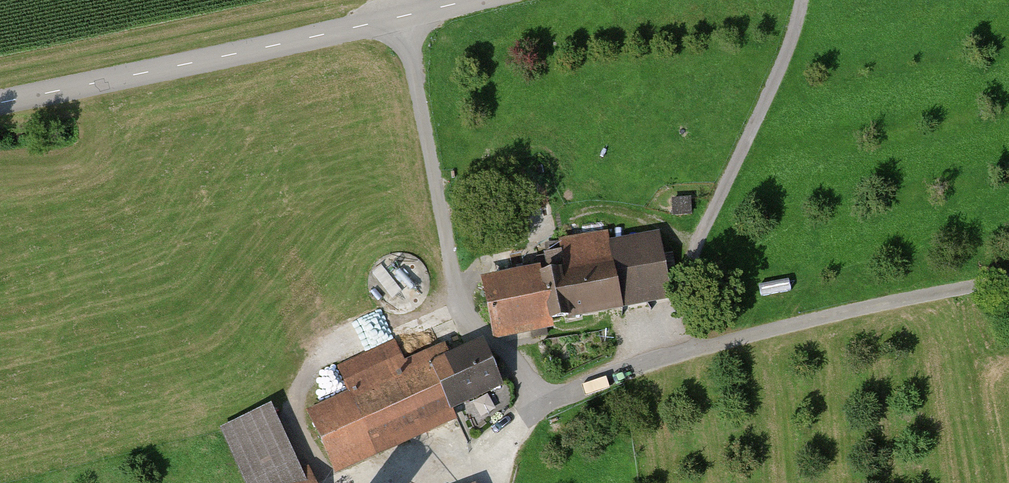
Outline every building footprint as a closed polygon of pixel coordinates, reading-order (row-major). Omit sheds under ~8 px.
[(487,288),(496,330),(529,324),(531,338),(549,335),(546,321),(674,297),(661,233),(612,242),(610,234),(561,243),(563,253),(539,258),(543,277),(487,288)] [(316,421),(334,461),(499,385),(492,370),(499,367),(492,352),(487,355),(482,345),(450,359),(444,347),(403,366),(393,343),(342,366),(358,402),(316,421)] [(278,399),(222,422),(247,482),(295,482),(310,477),(278,399)]
